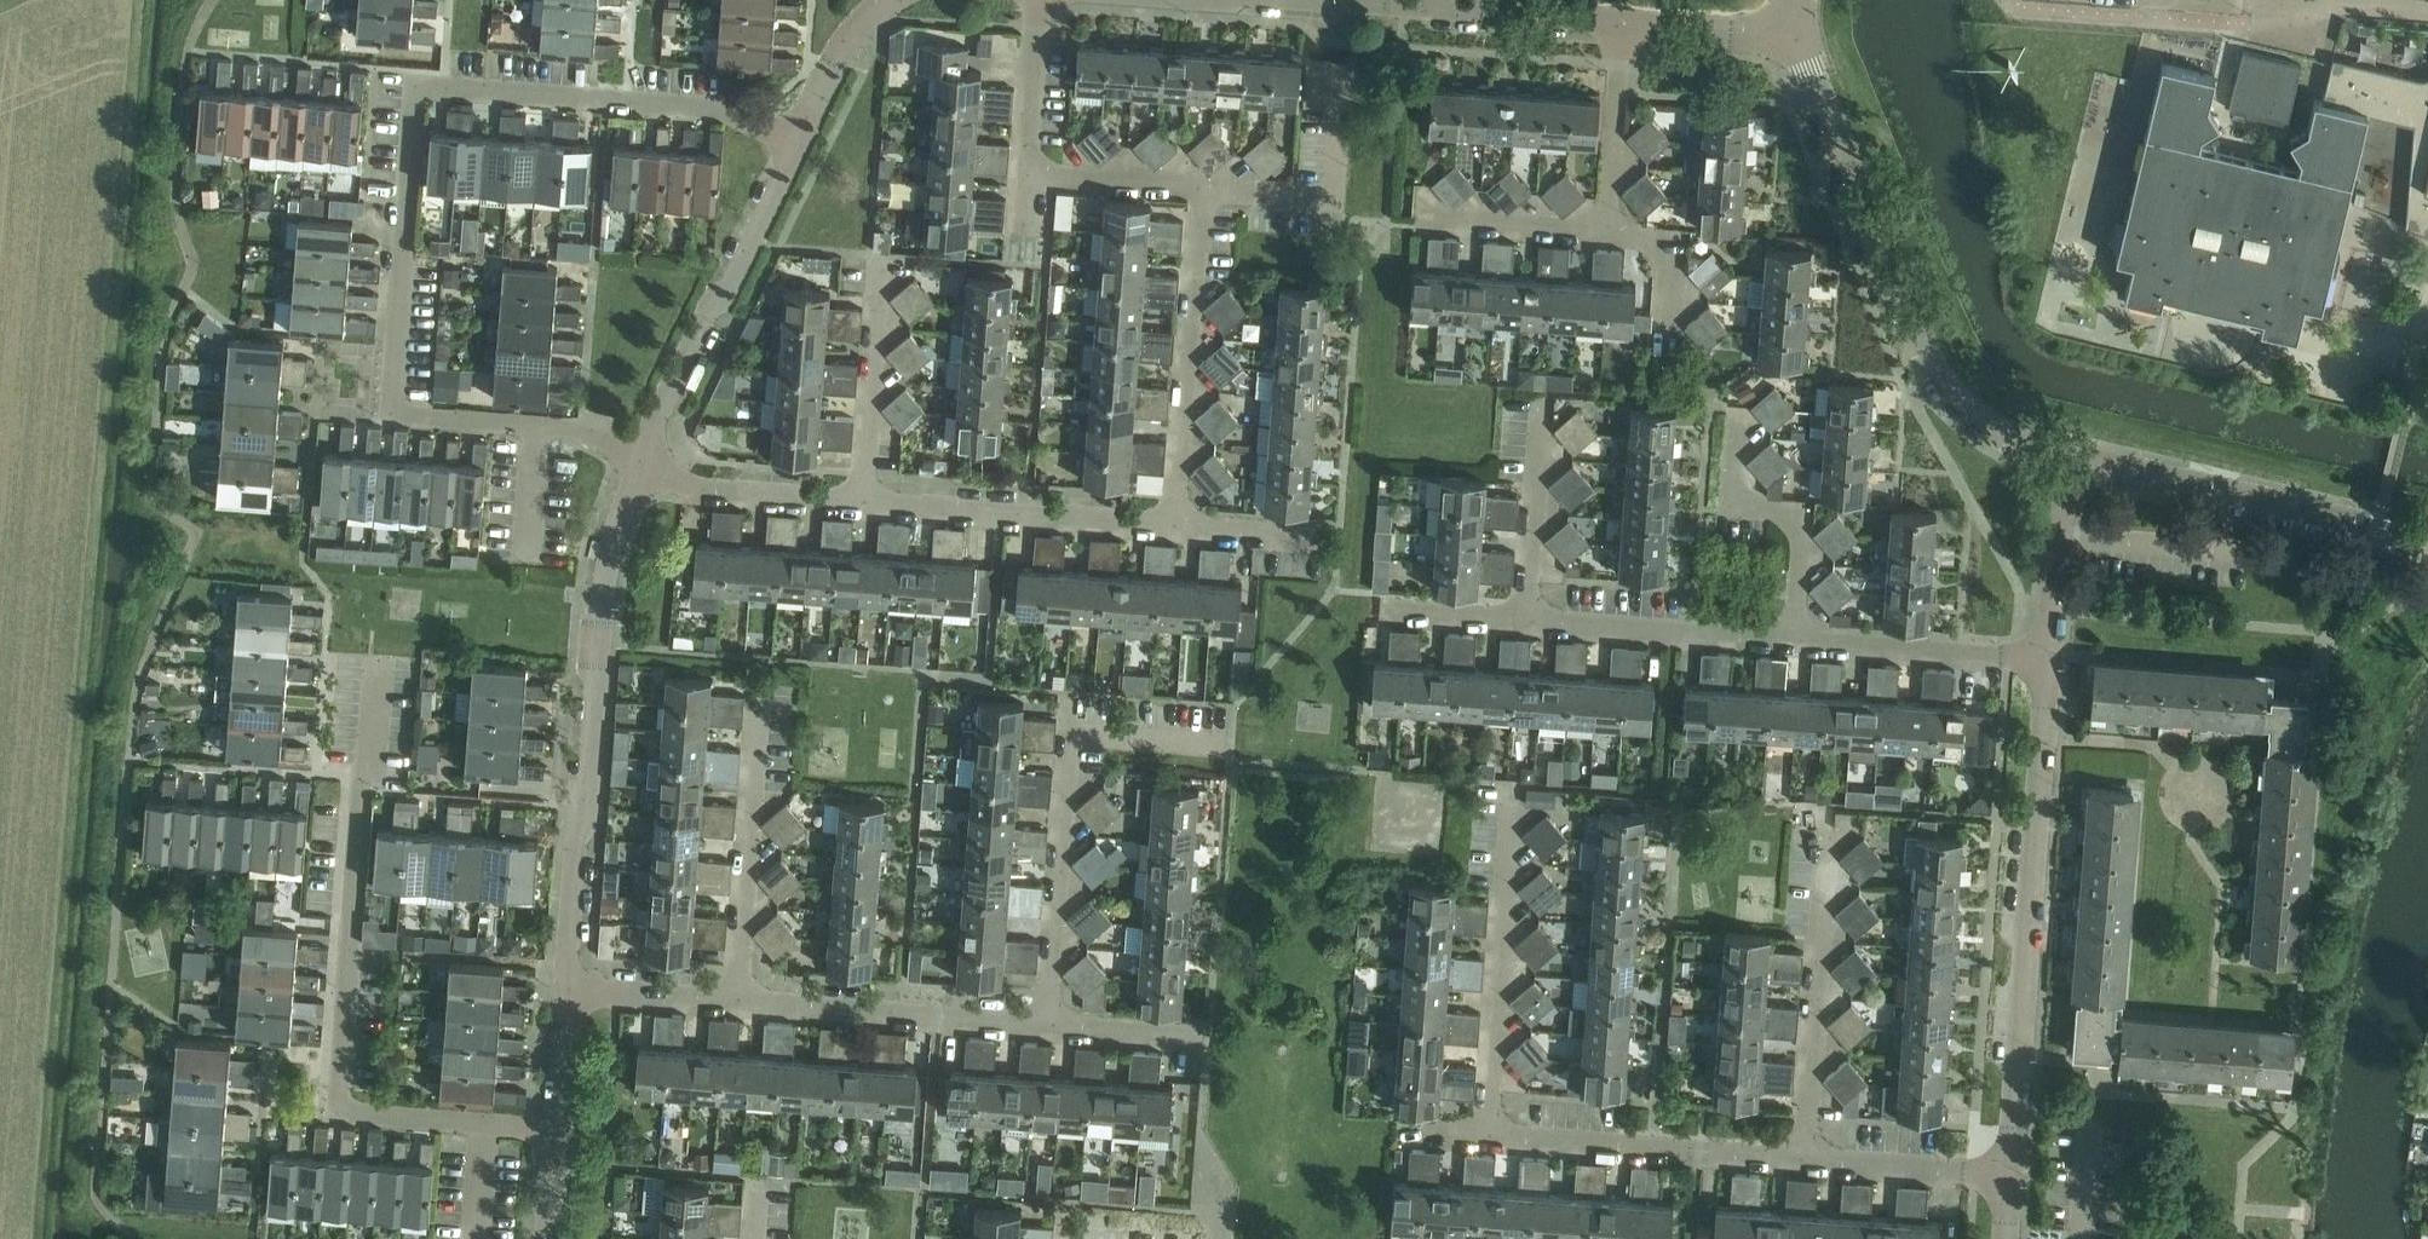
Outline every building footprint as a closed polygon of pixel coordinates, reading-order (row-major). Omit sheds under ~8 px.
[(358,9),(412,13),(412,15),(436,16),(437,3),(413,1),(413,0),(359,0),(358,9)] [(542,24),(596,28),(596,29),(619,31),(620,31),(621,18),(596,16),(597,2),(598,2),(598,1),(586,0),(544,0),(542,24)] [(721,10),(775,14),(776,16),(799,17),(800,5),(775,3),(775,0),(722,0),(721,10)] [(412,15),(412,13),(358,9),(356,37),(410,41),(434,43),(435,30),(411,28),(412,15)] [(721,10),(719,36),(772,41),(773,42),(797,44),(798,31),(773,29),(774,16),(776,16),(775,14),(721,10)] [(494,11),(493,20),(504,20),(505,12),(494,11)] [(492,20),(491,31),(503,32),(504,21),(492,20)] [(595,29),(619,31),(596,29),(596,28),(542,24),(540,51),(618,57),(619,44),(594,42),(595,29)] [(891,34),(889,60),(898,61),(901,29),(901,28),(891,33),(891,34)] [(771,56),(772,41),(719,36),(717,65),(770,69),(795,71),(796,58),(771,56)] [(979,67),(982,67),(989,68),(992,38),(982,37),(979,67)] [(1075,89),(1103,91),(1106,46),(1106,41),(1096,40),(1096,45),(1078,44),(1075,89)] [(933,98),(1012,103),(1013,89),(980,86),(981,73),(964,72),(966,45),(913,41),(911,68),(935,70),(933,98)] [(1106,46),(1103,91),(1132,93),(1135,48),(1136,43),(1126,42),(1125,47),(1106,46)] [(1135,48),(1132,93),(1159,95),(1162,50),(1162,45),(1152,44),(1152,49),(1135,48)] [(1162,50),(1159,95),(1186,97),(1190,52),(1190,47),(1180,46),(1180,51),(1162,50)] [(1190,52),(1186,97),(1214,99),(1218,54),(1218,49),(1208,48),(1208,53),(1190,52)] [(1218,54),(1214,99),(1241,101),(1245,56),(1245,51),(1235,51),(1235,55),(1218,54)] [(2242,51),(2228,109),(2286,123),(2300,65),(2242,51)] [(1245,56),(1241,101),(1269,103),(1273,58),(1273,53),(1263,53),(1262,58),(1245,56)] [(1273,58),(1269,103),(1298,106),(1301,60),(1302,56),(1292,55),(1291,60),(1273,58)] [(2367,114),(2413,125),(2405,225),(2404,226),(2427,236),(2427,80),(2332,57),(2330,65),(2321,102),(2314,100),(2307,129),(2289,140),(2300,158),(2298,167),(2199,144),(2201,134),(2219,123),(2208,105),(2214,76),(2161,64),(2129,201),(2125,200),(2121,218),(2124,219),(2115,258),(2132,262),(2124,296),(2160,305),(2163,293),(2262,317),(2260,328),(2296,337),(2304,303),(2321,307),(2330,268),(2334,269),(2338,251),(2335,250),(2367,114)] [(197,144),(225,146),(229,93),(230,93),(233,61),(218,60),(216,92),(201,91),(197,144)] [(229,93),(225,146),(251,148),(255,95),(254,95),(257,62),(245,61),(242,94),(230,93),(229,93)] [(255,95),(251,148),(278,150),(282,95),(285,64),(272,63),(269,96),(255,95)] [(282,95),(278,150),(304,152),(308,99),(309,99),(311,74),(311,66),(298,65),(297,73),(295,98),(282,97),(282,95)] [(335,101),(330,154),(357,156),(364,70),(351,69),(348,102),(335,101)] [(308,99),(304,152),(330,154),(335,101),(337,77),(324,75),(322,100),(309,99),(308,99)] [(1428,131),(1458,133),(1461,89),(1432,86),(1428,131)] [(1461,89),(1458,133),(1485,135),(1489,91),(1461,89)] [(1489,91),(1485,135),(1513,137),(1517,93),(1489,91)] [(1517,93),(1513,137),(1541,139),(1544,95),(1517,93)] [(1544,95),(1541,139),(1568,141),(1571,97),(1544,95)] [(1571,97),(1568,141),(1596,143),(1600,99),(1571,97)] [(188,99),(187,119),(192,119),(192,113),(195,113),(196,100),(188,99)] [(933,99),(931,126),(977,129),(978,117),(1012,120),(1013,104),(933,99)] [(462,103),(461,110),(473,111),(473,104),(462,103)] [(503,106),(502,114),(513,115),(514,115),(515,115),(516,107),(503,106)] [(430,132),(427,181),(426,187),(455,189),(461,110),(448,109),(446,134),(430,132)] [(461,110),(455,189),(481,191),(485,137),(471,136),(473,111),(461,110)] [(485,137),(481,191),(508,193),(514,115),(513,115),(502,114),(501,114),(499,138),(485,137)] [(1703,114),(1701,142),(1702,143),(1747,146),(1752,147),(1753,137),(1748,137),(1749,117),(1703,114)] [(514,115),(508,193),(535,195),(539,141),(524,140),(526,116),(515,115),(514,115)] [(1625,138),(1637,150),(1661,129),(1650,116),(1625,138)] [(539,141),(535,195),(561,197),(567,118),(554,117),(552,142),(539,141)] [(567,118),(561,197),(588,199),(592,145),(577,144),(579,119),(567,118)] [(1089,133),(1110,156),(1122,146),(1102,122),(1089,133)] [(610,200),(638,202),(642,148),(644,125),(631,124),(629,149),(614,148),(610,200)] [(642,148),(638,202),(664,204),(668,152),(670,127),(658,126),(656,151),(642,150),(642,148)] [(931,126),(929,153),(1009,158),(1010,144),(976,142),(977,129),(931,126)] [(1132,146),(1142,158),(1167,137),(1156,126),(1132,146)] [(668,152),(664,204),(691,206),(695,154),(694,154),(696,129),(684,128),(682,153),(668,152)] [(1661,129),(1637,150),(1647,162),(1671,139),(1661,129)] [(695,154),(691,206),(718,208),(722,156),(720,155),(722,131),(710,130),(708,155),(695,154)] [(1187,150),(1198,163),(1222,142),(1211,130),(1187,150)] [(1098,166),(1110,156),(1089,133),(1078,142),(1098,166)] [(1242,155),(1252,166),(1276,146),(1266,134),(1242,155)] [(885,136),(884,148),(896,149),(897,137),(885,136)] [(1167,137),(1142,158),(1153,170),(1177,150),(1167,137)] [(1222,142),(1198,163),(1208,175),(1232,154),(1222,142)] [(1701,142),(1699,170),(1745,174),(1750,175),(1751,165),(1746,165),(1747,146),(1702,143),(1701,142)] [(1276,146),(1252,166),(1262,179),(1286,158),(1276,146)] [(929,153),(927,181),(973,184),(974,173),(1008,175),(1009,158),(929,153)] [(1443,174),(1464,198),(1475,188),(1455,164),(1443,174)] [(1498,179),(1519,202),(1531,192),(1510,168),(1498,179)] [(1699,170),(1697,197),(1743,201),(1748,202),(1749,192),(1744,192),(1745,174),(1699,170)] [(1635,182),(1656,206),(1667,196),(1646,172),(1635,182)] [(1554,183),(1574,207),(1586,197),(1565,173),(1554,183)] [(1452,208),(1464,198),(1443,174),(1432,184),(1452,208)] [(879,178),(879,190),(890,191),(891,179),(879,178)] [(1507,212),(1519,202),(1498,179),(1487,189),(1507,212)] [(927,181),(925,209),(1005,214),(1006,200),(972,198),(973,184),(927,181)] [(1643,216),(1656,206),(1635,182),(1623,192),(1643,216)] [(1562,217),(1574,207),(1554,183),(1542,193),(1562,217)] [(219,187),(203,189),(204,205),(220,204),(219,187)] [(273,192),(258,191),(256,206),(271,207),(273,192)] [(1071,228),(1074,194),(1057,193),(1055,226),(1071,228)] [(234,195),(233,206),(244,207),(245,196),(234,195)] [(314,196),(302,195),(300,211),(312,212),(314,196)] [(299,209),(300,198),(283,196),(282,208),(299,209)] [(1695,227),(1741,230),(1746,230),(1747,221),(1742,221),(1743,201),(1697,197),(1695,227)] [(352,202),(351,216),(364,217),(365,203),(352,202)] [(1104,202),(1102,229),(1182,236),(1183,221),(1149,219),(1150,206),(1104,202)] [(1004,230),(1005,214),(925,209),(923,238),(950,240),(965,241),(968,241),(969,228),(1004,230)] [(298,220),(296,247),(297,247),(349,252),(349,253),(382,255),(383,241),(350,239),(352,224),(298,220)] [(1102,229),(1100,257),(1146,261),(1147,250),(1181,252),(1182,236),(1102,229)] [(602,247),(602,248),(615,249),(615,248),(616,236),(603,235),(602,247)] [(1410,315),(1440,317),(1445,237),(1428,236),(1426,271),(1413,270),(1410,315)] [(1445,237),(1440,317),(1467,319),(1471,275),(1457,274),(1459,238),(1445,237)] [(506,238),(505,253),(520,254),(521,239),(506,238)] [(450,240),(432,239),(431,253),(449,254),(450,240)] [(462,239),(461,248),(477,249),(478,241),(462,239)] [(573,258),(590,259),(591,241),(558,239),(557,257),(560,257),(571,258),(573,258)] [(964,256),(965,241),(950,240),(949,255),(964,256)] [(1471,275),(1467,319),(1495,321),(1500,242),(1483,241),(1481,275),(1471,275)] [(1500,242),(1495,321),(1522,323),(1526,279),(1512,278),(1515,243),(1500,242)] [(1526,279),(1522,323),(1549,325),(1555,246),(1538,245),(1536,279),(1526,279)] [(1555,246),(1549,325),(1578,327),(1581,283),(1568,282),(1570,247),(1569,247),(1555,246)] [(296,247),(294,273),(348,277),(349,279),(378,282),(379,268),(348,266),(349,253),(349,252),(296,247)] [(1581,283),(1578,327),(1604,329),(1610,250),(1594,249),(1591,283),(1581,283)] [(1764,277),(1809,280),(1815,281),(1815,271),(1810,271),(1811,253),(1766,249),(1764,277)] [(1610,250),(1604,329),(1632,331),(1636,287),(1622,286),(1625,251),(1610,250)] [(1689,272),(1700,285),(1723,264),(1712,251),(1703,259),(1690,258),(1689,272)] [(560,257),(559,268),(572,269),(573,258),(571,258),(560,257)] [(1100,257),(1098,285),(1177,291),(1178,276),(1145,274),(1146,261),(1100,257)] [(1723,264),(1700,285),(1709,296),(1733,275),(1723,264)] [(503,265),(501,291),(555,296),(555,297),(579,299),(580,286),(556,284),(557,269),(503,265)] [(1056,266),(1055,280),(1064,281),(1069,281),(1069,273),(1065,267),(1056,266)] [(461,285),(462,268),(445,267),(444,284),(461,285)] [(294,273),(292,300),(345,304),(346,306),(376,308),(377,294),(347,292),(348,279),(349,279),(348,277),(294,273)] [(967,277),(965,303),(955,303),(955,304),(1009,308),(1016,309),(1017,297),(1012,296),(1013,280),(967,277)] [(1762,305),(1807,309),(1812,309),(1813,300),(1808,299),(1809,280),(1764,277),(1762,305)] [(890,299),(900,310),(923,290),(914,279),(890,299)] [(1062,310),(1064,281),(1055,280),(1050,280),(1048,309),(1062,310)] [(1098,285),(1096,312),(1142,316),(1142,305),(1176,308),(1177,291),(1098,285)] [(1280,286),(1278,314),(1324,317),(1329,318),(1330,309),(1324,308),(1326,289),(1280,286)] [(1203,309),(1213,321),(1236,300),(1227,289),(1203,309)] [(784,290),(781,318),(861,324),(862,309),(828,307),(829,293),(784,290)] [(923,290),(900,310),(910,323),(934,302),(923,290)] [(501,291),(499,318),(553,322),(553,324),(578,326),(579,312),(554,311),(555,297),(555,296),(501,291)] [(345,319),(346,306),(345,304),(292,300),(290,328),(318,330),(374,334),(375,321),(345,319)] [(1236,300),(1213,321),(1223,333),(1247,312),(1236,300)] [(964,317),(963,332),(1007,336),(1008,336),(1009,335),(1013,336),(1014,324),(1009,324),(1010,311),(1016,311),(1016,309),(1009,308),(955,304),(954,316),(964,317)] [(1760,333),(1805,336),(1810,337),(1811,327),(1806,327),(1807,309),(1762,305),(1760,333)] [(1697,316),(1717,340),(1729,330),(1708,306),(1697,316)] [(1096,312),(1094,339),(1173,346),(1174,332),(1140,329),(1142,316),(1096,312)] [(240,313),(239,324),(243,324),(251,325),(260,326),(262,315),(243,313),(240,313)] [(1276,341),(1322,344),(1327,345),(1328,335),(1322,335),(1324,317),(1278,314),(1276,341)] [(1705,351),(1717,340),(1697,316),(1684,327),(1705,351)] [(499,318),(497,346),(550,349),(550,350),(551,350),(583,352),(584,340),(552,337),(553,324),(553,322),(499,318)] [(781,318),(779,346),(825,349),(826,337),(860,340),(861,324),(781,318)] [(1065,336),(1067,321),(1051,319),(1050,335),(1065,336)] [(746,325),(741,334),(754,340),(758,331),(746,325)] [(963,332),(960,360),(1004,363),(1006,364),(1006,363),(1012,364),(1013,350),(1007,350),(1008,336),(1007,336),(963,332)] [(1757,362),(1803,365),(1808,366),(1809,356),(1803,356),(1805,336),(1760,333),(1757,362)] [(886,354),(895,365),(919,345),(909,334),(886,354)] [(229,339),(226,367),(306,373),(306,372),(314,372),(315,360),(283,358),(284,343),(229,339)] [(1094,339),(1092,368),(1137,371),(1138,359),(1172,362),(1173,346),(1094,339)] [(1274,368),(1319,372),(1325,373),(1326,363),(1320,363),(1322,344),(1276,341),(1274,368)] [(1211,353),(1232,377),(1243,367),(1223,344),(1211,353)] [(919,345),(895,365),(906,378),(930,358),(919,345)] [(497,346),(495,372),(548,376),(548,377),(549,377),(549,376),(574,378),(575,365),(550,363),(551,350),(550,350),(550,349),(497,346)] [(779,346),(777,374),(829,378),(857,380),(858,364),(824,361),(825,349),(779,346)] [(1055,366),(1056,359),(1050,352),(1045,352),(1044,365),(1055,366)] [(1219,387),(1232,377),(1211,353),(1199,364),(1219,387)] [(168,357),(167,372),(180,373),(181,358),(168,357)] [(435,366),(435,367),(448,368),(449,358),(442,357),(436,357),(435,366)] [(960,360),(958,388),(1002,392),(1004,392),(1004,391),(1009,392),(1010,379),(1005,378),(1006,364),(1004,363),(960,360)] [(1044,366),(1043,377),(1054,377),(1055,366),(1044,366)] [(1435,379),(1435,380),(1444,380),(1445,367),(1436,366),(1435,379)] [(226,367),(224,394),(280,398),(281,383),(305,385),(306,373),(226,367)] [(1243,367),(1232,377),(1237,383),(1248,374),(1243,367)] [(1518,367),(1517,384),(1534,384),(1535,368),(1518,367)] [(1092,368),(1089,396),(1169,402),(1170,388),(1136,385),(1137,371),(1092,368)] [(1274,368),(1272,395),(1317,399),(1323,399),(1323,390),(1318,389),(1319,372),(1274,368)] [(725,369),(712,395),(729,397),(731,369),(725,369)] [(548,389),(549,377),(548,377),(548,376),(495,372),(493,399),(547,403),(572,405),(573,391),(548,389)] [(1547,374),(1546,388),(1560,389),(1562,373),(1547,372),(1547,374)] [(777,374),(775,401),(821,405),(822,392),(856,395),(857,380),(829,378),(777,374)] [(1751,384),(1736,392),(1741,402),(1756,394),(1751,384)] [(1828,384),(1826,412),(1871,415),(1877,416),(1877,406),(1872,406),(1873,387),(1828,384)] [(1750,407),(1760,418),(1785,398),(1774,386),(1750,407)] [(881,409),(891,421),(915,400),(905,388),(881,409)] [(958,388),(956,415),(1000,419),(1007,420),(1008,406),(1003,405),(1004,392),(1002,392),(958,388)] [(224,394),(222,421),(301,426),(302,413),(279,411),(280,398),(224,394)] [(1272,395),(1270,423),(1315,427),(1321,428),(1321,418),(1316,418),(1317,399),(1272,395)] [(1089,396),(1087,423),(1133,427),(1134,416),(1168,419),(1169,402),(1089,396)] [(1207,408),(1228,432),(1239,422),(1219,398),(1207,408)] [(1785,398),(1760,418),(1771,431),(1795,410),(1785,398)] [(915,400),(891,421),(901,433),(925,412),(915,400)] [(775,401),(773,429),(853,435),(854,419),(820,416),(821,405),(775,401)] [(1631,407),(1628,436),(1674,439),(1680,439),(1680,430),(1675,430),(1676,411),(1631,407)] [(1215,443),(1228,432),(1207,408),(1195,419),(1215,443)] [(1553,430),(1564,442),(1588,422),(1577,410),(1553,430)] [(1826,412),(1824,439),(1869,443),(1875,443),(1875,434),(1870,434),(1871,415),(1826,412)] [(1007,420),(1000,419),(956,415),(954,444),(974,445),(1000,447),(1000,446),(1005,447),(1006,435),(1001,434),(1002,419),(1007,420)] [(222,421),(220,447),(275,451),(277,436),(301,438),(301,426),(222,421)] [(1588,422),(1564,442),(1574,454),(1598,433),(1588,422)] [(1087,423),(1085,452),(1165,457),(1166,443),(1132,440),(1133,427),(1087,423)] [(1270,423),(1268,451),(1313,455),(1318,455),(1319,446),(1314,446),(1315,427),(1270,423)] [(320,508),(346,510),(350,455),(352,456),(354,426),(341,425),(339,456),(324,455),(320,508)] [(350,455),(346,510),(373,512),(377,458),(378,458),(381,428),(368,427),(366,458),(351,457),(352,456),(350,455)] [(377,458),(373,512),(400,514),(404,460),(405,460),(407,429),(395,428),(392,460),(378,459),(378,458),(377,458)] [(852,450),(853,435),(773,429),(771,458),(817,461),(818,447),(852,450)] [(1628,436),(1626,463),(1672,466),(1677,466),(1678,457),(1673,457),(1674,439),(1628,436)] [(404,460),(400,514),(426,516),(430,461),(432,462),(433,438),(421,437),(419,462),(405,461),(405,460),(404,460)] [(430,461),(426,516),(452,518),(456,464),(458,464),(460,440),(447,439),(445,464),(431,463),(432,462),(430,461)] [(1824,439),(1822,468),(1867,470),(1873,471),(1873,462),(1868,461),(1869,443),(1824,439)] [(1746,462),(1757,474),(1781,453),(1771,441),(1746,462)] [(456,464),(452,518),(481,520),(485,467),(484,467),(486,443),(474,442),(472,466),(458,465),(458,464),(456,464)] [(220,447),(218,473),(297,480),(298,466),(274,464),(275,451),(220,447)] [(1265,479),(1311,482),(1316,482),(1317,473),(1312,473),(1313,455),(1268,451),(1265,479)] [(1164,474),(1165,457),(1085,452),(1083,481),(1129,485),(1130,471),(1164,474)] [(1202,463),(1223,487),(1234,477),(1214,453),(1202,463)] [(1791,465),(1781,453),(1757,474),(1767,486),(1769,485),(1768,497),(1783,498),(1784,471),(1791,465)] [(163,454),(161,468),(176,469),(177,455),(163,454)] [(1626,474),(1624,491),(1626,491),(1670,494),(1675,494),(1676,485),(1671,484),(1672,466),(1626,463),(1616,462),(1615,474),(1626,474)] [(1211,497),(1223,487),(1202,463),(1190,473),(1211,497)] [(1550,485),(1560,497),(1584,477),(1573,465),(1550,485)] [(1820,497),(1865,500),(1870,500),(1871,491),(1866,491),(1867,470),(1822,468),(1820,497)] [(1038,471),(1038,480),(1045,480),(1046,471),(1038,471)] [(296,491),(297,480),(218,473),(216,500),(271,504),(273,490),(296,491)] [(1441,477),(1439,506),(1518,512),(1519,497),(1485,495),(1486,481),(1441,477)] [(1584,477),(1560,497),(1570,509),(1594,489),(1584,477)] [(1263,509),(1309,512),(1314,513),(1315,503),(1309,503),(1311,482),(1265,479),(1263,509)] [(1624,491),(1622,518),(1668,521),(1673,522),(1674,512),(1669,512),(1670,494),(1626,491),(1624,491)] [(1439,506),(1437,534),(1482,537),(1483,525),(1517,528),(1518,512),(1439,506)] [(693,588),(723,590),(728,511),(713,510),(710,544),(696,543),(693,588)] [(728,511),(723,590),(750,592),(754,547),(741,546),(743,512),(728,511)] [(1889,539),(1934,543),(1940,543),(1940,534),(1935,533),(1936,515),(1891,511),(1889,539)] [(754,547),(750,592),(777,595),(783,515),(768,514),(765,548),(754,547)] [(1813,534),(1824,546),(1847,526),(1837,514),(1813,534)] [(783,515),(777,595),(804,597),(808,551),(796,550),(798,516),(783,515)] [(1377,516),(1376,528),(1377,528),(1381,528),(1391,529),(1392,517),(1377,516)] [(1620,546),(1666,549),(1671,549),(1672,540),(1667,540),(1668,521),(1622,518),(1620,546)] [(808,551),(804,597),(833,599),(838,520),(823,519),(820,552),(808,551)] [(1557,530),(1578,554),(1590,544),(1569,519),(1557,530)] [(838,520),(833,599),(861,601),(864,556),(851,555),(853,521),(838,520)] [(864,556),(861,601),(889,603),(895,524),(879,523),(877,557),(864,556)] [(895,524),(889,603),(916,605),(920,560),(907,559),(910,525),(895,524)] [(1847,526),(1824,546),(1834,558),(1858,538),(1847,526)] [(920,560),(916,605),(944,607),(950,528),(934,527),(931,561),(920,560)] [(950,528),(944,607),(972,609),(976,564),(962,563),(965,529),(950,528)] [(1566,564),(1578,554),(1557,530),(1545,540),(1566,564)] [(1437,534),(1435,562),(1513,567),(1515,552),(1481,549),(1482,537),(1437,534)] [(1001,611),(1015,612),(1046,615),(1051,536),(1035,535),(1033,569),(1019,567),(1018,569),(1005,568),(1001,611)] [(1051,536),(1046,615),(1073,617),(1076,572),(1063,571),(1066,538),(1051,536)] [(1076,572),(1073,617),(1100,619),(1106,540),(1090,539),(1088,573),(1076,572)] [(1889,539),(1887,567),(1932,571),(1937,571),(1938,562),(1933,561),(1934,543),(1889,539)] [(1106,540),(1100,619),(1127,621),(1131,576),(1118,575),(1121,541),(1106,540)] [(1131,576),(1127,621),(1155,623),(1161,545),(1145,543),(1142,577),(1131,576)] [(1376,547),(1375,557),(1379,557),(1388,557),(1388,544),(1380,544),(1376,544),(1376,547)] [(334,545),(333,558),(344,558),(345,546),(334,545)] [(1161,545),(1155,623),(1183,626),(1186,581),(1173,580),(1176,546),(1161,545)] [(1618,575),(1664,578),(1669,578),(1670,569),(1664,569),(1666,549),(1620,546),(1618,575)] [(360,547),(359,559),(370,560),(370,551),(371,548),(360,547)] [(1186,581),(1183,626),(1210,628),(1216,549),(1200,547),(1198,582),(1186,581)] [(387,549),(386,560),(396,561),(397,550),(387,549)] [(1216,549),(1210,628),(1238,630),(1237,643),(1252,644),(1255,612),(1239,611),(1241,585),(1228,584),(1231,550),(1216,549)] [(412,550),(411,563),(423,564),(424,551),(412,550)] [(452,552),(451,565),(478,567),(479,554),(478,554),(452,552)] [(1433,590),(1440,591),(1478,593),(1479,580),(1512,583),(1513,567),(1435,562),(1433,590)] [(1566,564),(1565,575),(1581,576),(1582,565),(1566,564)] [(1884,595),(1930,598),(1935,599),(1936,589),(1931,589),(1932,571),(1887,567),(1884,595)] [(1822,579),(1842,603),(1854,592),(1833,569),(1822,579)] [(1832,612),(1842,603),(1822,579),(1809,590),(1830,613),(1832,612)] [(1373,580),(1372,590),(1373,590),(1388,591),(1389,581),(1373,580)] [(239,592),(237,620),(290,623),(290,625),(321,627),(322,614),(291,611),(292,587),(262,584),(261,594),(239,592)] [(1882,625),(1884,625),(1933,628),(1934,619),(1928,619),(1930,598),(1884,595),(1882,625)] [(1830,622),(1830,624),(1838,624),(1850,625),(1851,613),(1832,612),(1830,613),(1830,622)] [(237,620),(235,646),(288,649),(288,652),(313,653),(314,640),(289,638),(290,625),(290,623),(237,620)] [(1372,707),(1399,709),(1405,629),(1391,628),(1388,664),(1375,663),(1372,707)] [(1405,629),(1399,709),(1427,711),(1430,667),(1419,666),(1421,631),(1405,629)] [(706,633),(705,647),(716,648),(717,634),(706,633)] [(1430,667),(1427,711),(1455,713),(1461,634),(1446,633),(1443,668),(1430,667)] [(674,634),(674,645),(693,646),(694,636),(674,634)] [(1461,634),(1455,713),(1483,715),(1486,671),(1474,670),(1477,635),(1461,634)] [(1486,671),(1483,715),(1510,717),(1516,638),(1501,637),(1498,672),(1486,671)] [(1516,638),(1510,717),(1538,719),(1541,675),(1529,674),(1531,640),(1516,638)] [(828,641),(811,640),(810,657),(827,658),(828,641)] [(1541,675),(1538,719),(1566,721),(1571,642),(1557,641),(1554,676),(1541,675)] [(912,644),(896,642),(894,663),(910,664),(912,644)] [(1571,642),(1566,721),(1594,723),(1597,679),(1585,678),(1588,644),(1571,642)] [(1597,679),(1594,723),(1622,725),(1627,646),(1612,645),(1610,680),(1597,679)] [(235,646),(233,673),(285,677),(285,678),(286,678),(311,680),(312,667),(287,665),(288,652),(288,649),(235,646)] [(857,646),(856,660),(868,661),(869,647),(857,646)] [(1627,646),(1622,725),(1650,727),(1653,683),(1640,682),(1643,648),(1627,646)] [(913,652),(912,663),(926,665),(927,653),(914,652),(913,652)] [(1683,730),(1711,732),(1714,688),(1717,653),(1702,652),(1700,686),(1686,685),(1683,730)] [(1714,688),(1711,732),(1738,734),(1742,689),(1730,688),(1732,654),(1717,653),(1714,688)] [(1742,689),(1738,734),(1766,736),(1773,657),(1757,656),(1754,690),(1742,689)] [(1773,657),(1766,736),(1794,738),(1797,693),(1785,692),(1788,658),(1773,657)] [(1797,693),(1794,738),(1822,740),(1827,661),(1812,660),(1809,694),(1797,693)] [(1827,661),(1822,740),(1850,742),(1853,698),(1840,697),(1843,662),(1827,661)] [(619,680),(633,681),(634,663),(620,662),(619,680)] [(2090,711),(2123,713),(2128,666),(2094,663),(2090,711)] [(473,664),(471,692),(524,697),(549,699),(550,685),(525,683),(526,669),(473,664)] [(1234,664),(1233,680),(1248,681),(1249,665),(1234,664)] [(1853,698),(1850,742),(1877,745),(1884,665),(1869,664),(1866,699),(1853,698)] [(1884,665),(1877,745),(1905,747),(1908,702),(1897,701),(1899,666),(1884,665)] [(2128,666),(2123,713),(2156,716),(2159,668),(2128,666)] [(1908,702),(1905,747),(1932,749),(1938,670),(1924,668),(1921,703),(1908,702)] [(2159,668),(2156,716),(2191,719),(2195,671),(2159,668)] [(1149,694),(1151,673),(1124,670),(1122,691),(1149,694)] [(1938,670),(1932,749),(1961,751),(1960,760),(1961,760),(1965,714),(1965,706),(1951,705),(1954,671),(1938,670)] [(2195,671),(2191,719),(2227,722),(2232,674),(2195,671)] [(233,673),(231,700),(283,704),(284,705),(316,707),(317,693),(285,691),(286,678),(285,678),(285,677),(233,673)] [(422,674),(422,685),(436,686),(437,675),(422,674)] [(2232,674),(2227,722),(2264,725),(2264,722),(2266,696),(2273,696),(2274,677),(2232,674)] [(665,676),(663,704),(743,710),(744,696),(711,694),(712,680),(665,676)] [(146,677),(146,691),(163,692),(163,678),(146,677)] [(438,709),(440,693),(421,691),(420,707),(438,709)] [(471,692),(469,718),(522,722),(522,724),(547,726),(548,712),(523,710),(524,699),(524,697),(471,692)] [(2269,723),(2267,746),(2305,749),(2309,699),(2273,696),(2266,696),(2264,722),(2269,723)] [(231,700),(229,726),(282,730),(282,731),(307,733),(308,719),(283,717),(284,705),(283,704),(231,700)] [(978,700),(976,728),(1055,735),(1057,719),(1024,717),(1025,704),(978,700)] [(631,702),(618,701),(617,714),(630,715),(631,702)] [(929,701),(928,719),(929,719),(943,720),(945,702),(931,701),(929,701)] [(663,704),(661,732),(707,735),(708,724),(741,727),(743,710),(663,704)] [(142,709),(141,718),(155,719),(156,710),(142,709)] [(1965,714),(1961,760),(1988,762),(1991,716),(1965,714)] [(469,718),(467,745),(520,749),(520,750),(545,752),(546,738),(521,736),(522,724),(522,722),(469,718)] [(281,743),(282,731),(282,730),(229,726),(227,754),(304,759),(305,745),(281,743)] [(976,728),(974,755),(1020,759),(1021,748),(1054,750),(1055,735),(976,728)] [(661,732),(659,759),(739,765),(740,751),(706,748),(707,735),(661,732)] [(161,750),(156,737),(141,743),(146,756),(161,750)] [(437,771),(439,743),(420,741),(417,769),(437,771)] [(626,744),(615,743),(614,753),(625,754),(626,744)] [(520,750),(520,749),(467,745),(465,773),(543,779),(544,765),(519,763),(520,750)] [(2266,746),(2263,779),(2311,784),(2314,750),(2305,749),(2267,746),(2266,746)] [(1368,764),(1390,765),(1391,751),(1369,749),(1368,764)] [(612,754),(611,766),(612,766),(623,767),(624,755),(613,755),(612,754)] [(1420,764),(1421,755),(1400,754),(1399,762),(1420,764)] [(974,755),(971,783),(1051,789),(1052,775),(1019,772),(1020,759),(974,755)] [(1688,772),(1689,756),(1675,755),(1674,772),(1688,772)] [(1566,757),(1565,769),(1576,770),(1577,758),(1566,757)] [(659,759),(657,786),(703,790),(704,779),(738,782),(739,765),(659,759)] [(1479,775),(1479,776),(1495,777),(1495,776),(1496,763),(1481,761),(1479,775)] [(1521,779),(1521,780),(1535,780),(1535,766),(1522,766),(1521,779)] [(1553,780),(1562,781),(1563,771),(1554,770),(1553,780)] [(1107,771),(1106,779),(1106,782),(1115,783),(1115,772),(1107,771)] [(1153,787),(1150,814),(1202,818),(1203,807),(1197,806),(1199,789),(1189,788),(1189,778),(1144,774),(1143,786),(1153,787)] [(142,854),(171,856),(175,802),(174,802),(176,777),(163,776),(162,801),(146,800),(142,854)] [(254,808),(250,862),(277,864),(282,810),(280,810),(283,777),(272,776),(269,809),(254,808)] [(282,810),(277,864),(304,866),(308,812),(310,778),(296,777),(294,811),(282,810)] [(175,802),(171,856),(197,858),(201,803),(202,803),(203,780),(190,778),(188,803),(175,802)] [(1892,779),(1877,778),(1875,800),(1890,802),(1892,779)] [(2263,779),(2260,812),(2309,816),(2311,784),(2263,779)] [(201,803),(197,858),(223,860),(227,805),(228,805),(230,781),(217,780),(215,805),(202,804),(202,803),(201,803)] [(227,805),(223,860),(250,862),(254,808),(256,783),(243,782),(241,807),(228,806),(228,805),(227,805)] [(971,783),(969,811),(1016,815),(1017,803),(1049,806),(1051,789),(971,783)] [(1807,783),(1806,797),(1817,798),(1818,784),(1807,783)] [(1833,786),(1819,785),(1818,800),(1831,801),(1833,786)] [(657,786),(655,814),(735,820),(736,807),(702,804),(703,790),(657,786)] [(2087,787),(2085,818),(2133,821),(2136,791),(2087,787)] [(1076,809),(1087,821),(1111,801),(1100,788),(1076,809)] [(1526,804),(1548,806),(1555,806),(1556,792),(1527,790),(1526,804)] [(377,829),(373,884),(400,886),(406,801),(395,800),(392,830),(377,829)] [(406,801),(400,886),(426,888),(430,833),(418,832),(420,802),(406,801)] [(839,801),(837,830),(883,833),(888,833),(889,820),(884,820),(885,804),(839,801)] [(1111,801),(1087,821),(1097,832),(1121,811),(1111,801)] [(610,802),(609,811),(618,811),(618,809),(612,802),(610,802)] [(761,824),(772,837),(796,816),(785,803),(761,824)] [(430,833),(426,888),(453,890),(460,805),(448,804),(446,834),(430,833)] [(460,805),(453,890),(480,892),(483,837),(470,836),(473,806),(460,805)] [(1600,810),(1598,839),(1648,842),(1649,842),(1650,832),(1644,832),(1645,813),(1600,810)] [(969,811),(967,838),(1047,845),(1048,830),(1015,828),(1016,815),(969,811)] [(2260,812),(2258,846),(2306,851),(2309,816),(2260,812)] [(1522,834),(1532,846),(1557,825),(1546,813),(1522,834)] [(655,814),(653,842),(699,846),(700,834),(733,837),(735,820),(655,814)] [(1150,814),(1148,842),(1200,846),(1201,834),(1195,833),(1196,819),(1202,819),(1202,818),(1150,814)] [(483,837),(480,892),(507,894),(512,816),(501,815),(499,838),(483,837)] [(512,816),(507,894),(535,896),(539,841),(524,840),(525,817),(512,816)] [(796,816),(772,837),(782,848),(806,828),(796,816)] [(2085,818),(2082,854),(2130,859),(2133,821),(2085,818)] [(1557,825),(1532,846),(1543,858),(1567,837),(1557,825)] [(837,830),(834,858),(880,862),(880,860),(886,861),(887,848),(881,848),(883,833),(837,830)] [(1917,834),(1915,863),(1960,866),(1966,867),(1967,857),(1961,856),(1962,837),(1917,834)] [(1839,857),(1850,869),(1874,849),(1864,837),(1839,857)] [(967,838),(965,866),(1012,870),(1012,858),(1045,861),(1047,845),(967,838)] [(607,839),(605,859),(618,860),(620,840),(607,839)] [(1598,839),(1595,867),(1647,870),(1648,861),(1642,860),(1643,843),(1649,843),(1649,842),(1648,842),(1598,839)] [(653,842),(651,870),(730,877),(731,862),(698,860),(699,846),(653,842)] [(1148,842),(1146,869),(1192,873),(1197,873),(1198,861),(1193,860),(1194,846),(1200,846),(1148,842)] [(1072,864),(1083,876),(1107,856),(1096,843),(1072,864)] [(2258,846),(2255,882),(2303,886),(2306,851),(2258,846)] [(921,847),(920,861),(932,862),(933,847),(921,847)] [(1874,849),(1850,869),(1860,881),(1884,861),(1874,849)] [(2082,854),(2079,888),(2128,891),(2130,859),(2082,854)] [(1107,856),(1083,876),(1092,887),(1116,867),(1107,856)] [(757,879),(769,892),(792,871),(781,858),(757,879)] [(834,858),(832,885),(878,889),(878,888),(884,889),(885,876),(879,875),(880,862),(834,858)] [(1915,863),(1913,891),(1958,894),(1958,893),(1964,894),(1965,884),(1959,883),(1960,866),(1915,863)] [(965,866),(963,894),(1042,901),(1043,886),(1010,883),(1012,870),(965,866)] [(1595,867),(1593,894),(1645,898),(1646,888),(1640,888),(1641,871),(1647,872),(1647,870),(1595,867)] [(1190,900),(1191,900),(1195,900),(1196,888),(1191,887),(1192,873),(1146,869),(1144,896),(1190,900)] [(1518,889),(1529,901),(1553,881),(1542,869),(1518,889)] [(651,870),(649,898),(695,901),(696,890),(729,893),(730,877),(651,870)] [(792,871),(769,892),(779,903),(802,882),(792,871)] [(917,872),(916,889),(930,890),(931,873),(917,872)] [(1363,880),(1362,897),(1374,897),(1374,880),(1363,880)] [(1553,881),(1529,901),(1540,913),(1563,893),(1553,881)] [(2255,882),(2252,916),(2300,921),(2303,886),(2255,882)] [(1410,883),(1408,911),(1487,917),(1488,903),(1455,900),(1456,886),(1410,883)] [(832,885),(830,912),(876,916),(876,914),(881,915),(882,903),(877,902),(878,889),(832,885)] [(2079,888),(2077,922),(2125,927),(2128,891),(2079,888)] [(1913,891),(1911,918),(1956,921),(1956,920),(1962,921),(1963,911),(1957,910),(1958,894),(1913,891)] [(1836,913),(1845,924),(1869,904),(1880,916),(1860,892),(1836,913)] [(963,894),(960,922),(1007,926),(1008,914),(1041,917),(1042,901),(963,894)] [(1593,894),(1591,923),(1643,926),(1644,916),(1638,915),(1639,899),(1645,899),(1645,898),(1593,894)] [(620,896),(602,895),(601,911),(618,912),(620,896)] [(1144,896),(1142,924),(1188,927),(1193,927),(1194,915),(1189,914),(1190,900),(1191,900),(1190,900),(1144,896)] [(649,898),(647,925),(726,932),(727,917),(694,915),(695,901),(649,898)] [(1067,919),(1078,932),(1103,911),(1091,898),(1067,919)] [(1869,904),(1845,924),(1856,936),(1880,916),(1869,904)] [(205,908),(204,922),(217,923),(218,908),(205,908)] [(263,909),(249,908),(248,922),(261,923),(263,909)] [(1103,911),(1078,932),(1088,943),(1112,922),(1103,911)] [(1408,911),(1406,938),(1452,942),(1452,931),(1486,933),(1487,917),(1408,911)] [(830,912),(828,940),(874,944),(874,942),(880,942),(881,930),(875,929),(876,916),(830,912)] [(765,923),(785,948),(798,937),(776,913),(765,923)] [(2297,958),(2300,921),(2252,916),(2249,954),(2297,958)] [(379,918),(364,917),(362,943),(396,945),(397,929),(379,928),(379,918)] [(1911,918),(1909,946),(1954,949),(1954,948),(1960,949),(1961,939),(1955,939),(1956,921),(1911,918)] [(1359,921),(1358,934),(1369,935),(1370,922),(1359,921)] [(186,922),(185,938),(209,940),(210,924),(186,922)] [(960,922),(958,950),(1038,955),(1039,941),(1006,939),(1007,926),(960,922)] [(2077,922),(2074,951),(2122,955),(2125,927),(2077,922)] [(774,958),(785,948),(765,923),(753,934),(774,958)] [(1591,923),(1589,950),(1592,951),(1636,954),(1641,954),(1642,944),(1636,943),(1637,926),(1643,927),(1643,926),(1591,923)] [(1142,924),(1140,952),(1186,955),(1186,954),(1191,954),(1192,942),(1187,941),(1188,927),(1142,924)] [(1514,945),(1524,957),(1548,936),(1538,924),(1514,945)] [(725,947),(726,932),(647,925),(644,955),(691,958),(692,945),(725,947)] [(242,955),(295,959),(328,961),(329,948),(296,946),(297,931),(244,927),(242,955)] [(1725,932),(1723,962),(1802,968),(1803,952),(1769,949),(1770,936),(1725,932)] [(404,933),(403,948),(423,949),(424,935),(404,933)] [(455,949),(477,949),(477,935),(455,934),(455,949)] [(426,936),(425,950),(448,952),(449,937),(426,936)] [(494,937),(480,936),(478,951),(493,952),(494,937)] [(522,937),(507,936),(506,951),(521,952),(522,937)] [(1548,936),(1524,957),(1534,969),(1559,948),(1548,936)] [(1406,938),(1404,967),(1483,972),(1484,958),(1451,955),(1452,942),(1406,938)] [(1695,956),(1696,940),(1683,939),(1682,955),(1695,956)] [(873,957),(874,944),(828,940),(826,968),(872,972),(872,970),(877,971),(878,958),(873,957)] [(1909,946),(1907,974),(1952,977),(1958,977),(1959,967),(1953,967),(1954,949),(1909,946)] [(1831,969),(1841,981),(1866,960),(1856,948),(1831,969)] [(1037,972),(1038,955),(958,950),(956,979),(1003,982),(1004,969),(1037,972)] [(1589,950),(1587,978),(1589,978),(1639,982),(1640,972),(1634,971),(1635,954),(1641,955),(1641,954),(1636,954),(1592,951),(1589,950)] [(2071,994),(2082,995),(2116,998),(2119,998),(2122,955),(2074,951),(2071,994)] [(1140,952),(1138,978),(1122,977),(1122,979),(1137,980),(1184,982),(1184,981),(1189,981),(1190,969),(1185,968),(1186,955),(1140,952)] [(1096,988),(1106,979),(1105,979),(1108,977),(1087,953),(1075,963),(1096,988)] [(242,955),(240,982),(293,985),(318,987),(319,979),(319,975),(319,974),(294,972),(295,959),(242,955)] [(1678,958),(1677,967),(1689,968),(1690,959),(1678,958)] [(1866,960),(1841,981),(1852,993),(1876,972),(1866,960)] [(192,975),(209,976),(210,962),(193,961),(192,975)] [(1723,962),(1721,989),(1766,992),(1767,979),(1801,982),(1802,968),(1723,962)] [(1106,1010),(1106,1003),(1107,990),(1117,991),(1118,980),(1106,979),(1096,988),(1075,963),(1063,973),(1083,997),(1082,1008),(1106,1010)] [(450,964),(448,992),(501,996),(501,997),(526,999),(527,985),(502,984),(503,968),(450,964)] [(909,965),(908,979),(910,979),(921,980),(922,966),(911,965),(909,965)] [(1404,967),(1402,994),(1447,997),(1448,986),(1482,988),(1483,972),(1404,967)] [(1907,974),(1905,1001),(1950,1005),(1950,1004),(1956,1004),(1957,995),(1951,994),(1952,977),(1907,974)] [(319,979),(318,987),(326,988),(326,979),(327,976),(319,975),(319,979)] [(1587,978),(1585,1006),(1637,1009),(1638,999),(1632,998),(1633,982),(1639,983),(1639,982),(1589,978),(1587,978)] [(1122,979),(1121,991),(1137,991),(1137,980),(1122,979)] [(1355,979),(1354,991),(1366,992),(1367,980),(1355,979)] [(1137,980),(1137,991),(1135,1008),(1181,1012),(1181,1010),(1189,1011),(1188,1001),(1182,1001),(1184,982),(1137,980)] [(1510,1001),(1520,1012),(1544,992),(1534,980),(1510,1001)] [(238,1009),(291,1013),(316,1014),(317,1006),(317,1001),(292,999),(293,985),(240,982),(238,1009)] [(1721,989),(1719,1017),(1798,1023),(1799,1006),(1765,1003),(1766,992),(1721,989)] [(399,990),(399,1000),(413,1001),(413,990),(400,990),(399,990)] [(1354,991),(1353,1002),(1365,1003),(1366,992),(1354,991)] [(448,992),(446,1018),(499,1022),(499,1023),(524,1025),(525,1012),(500,1010),(501,997),(501,996),(448,992)] [(1544,992),(1520,1012),(1531,1024),(1555,1004),(1544,992)] [(1402,994),(1400,1022),(1479,1028),(1480,1012),(1446,1010),(1447,997),(1402,994)] [(2116,1052),(2119,1052),(2121,1021),(2118,1020),(2114,1020),(2116,998),(2082,995),(2081,1000),(2077,1000),(2072,1053),(2110,1056),(2111,1051),(2116,1052)] [(317,1006),(316,1014),(324,1015),(325,1002),(317,1001),(317,1006)] [(1904,1014),(1903,1029),(1948,1032),(1948,1033),(1953,1034),(1954,1023),(1949,1022),(1950,1005),(1905,1001),(1896,1001),(1895,1013),(1904,1014)] [(1672,1002),(1672,1011),(1682,1011),(1683,1002),(1672,1002)] [(1828,1024),(1838,1035),(1862,1015),(1851,1003),(1828,1024)] [(1585,1006),(1583,1033),(1635,1037),(1636,1026),(1630,1025),(1631,1009),(1637,1010),(1637,1009),(1585,1006)] [(238,1009),(236,1033),(236,1035),(314,1041),(315,1027),(290,1025),(291,1013),(238,1009)] [(1670,1012),(1670,1023),(1687,1024),(1687,1014),(1670,1012)] [(635,1091),(664,1093),(671,1014),(655,1013),(652,1046),(638,1045),(635,1091)] [(671,1014),(664,1093),(692,1095),(695,1050),(683,1049),(685,1015),(671,1014)] [(1862,1015),(1838,1035),(1848,1047),(1872,1027),(1862,1015)] [(695,1050),(692,1095),(720,1097),(726,1018),(710,1017),(707,1051),(695,1050)] [(1719,1017),(1717,1044),(1762,1047),(1763,1034),(1797,1037),(1798,1023),(1719,1017)] [(446,1018),(444,1044),(497,1049),(497,1050),(522,1052),(523,1038),(498,1036),(499,1023),(499,1022),(446,1018)] [(726,1018),(720,1097),(747,1099),(751,1054),(738,1053),(741,1020),(726,1018)] [(2121,1021),(2119,1052),(2118,1066),(2153,1069),(2155,1020),(2122,1018),(2121,1021)] [(189,1020),(188,1030),(202,1031),(203,1021),(189,1020)] [(2155,1020),(2153,1069),(2187,1071),(2191,1023),(2155,1020)] [(751,1054),(747,1099),(775,1102),(781,1023),(764,1021),(762,1055),(751,1054)] [(1400,1022),(1398,1050),(1443,1053),(1444,1041),(1478,1043),(1479,1028),(1400,1022)] [(781,1023),(775,1102),(802,1104),(806,1058),(793,1057),(795,1024),(781,1023)] [(2191,1023),(2187,1071),(2224,1074),(2228,1026),(2191,1023)] [(806,1058),(802,1104),(831,1106),(837,1027),(821,1025),(818,1059),(806,1058)] [(2228,1026),(2224,1074),(2258,1077),(2262,1029),(2228,1026)] [(837,1027),(831,1106),(858,1108),(862,1063),(849,1062),(851,1028),(837,1027)] [(1903,1029),(1901,1056),(1946,1059),(1946,1061),(1952,1061),(1952,1050),(1947,1050),(1948,1033),(1948,1032),(1903,1029)] [(2262,1029),(2258,1077),(2291,1080),(2295,1032),(2262,1029)] [(862,1063),(858,1108),(886,1110),(892,1031),(875,1030),(873,1063),(862,1063)] [(1349,1045),(1362,1046),(1363,1031),(1350,1030),(1349,1045)] [(892,1031),(886,1110),(914,1112),(918,1067),(903,1066),(906,1033),(892,1031)] [(1583,1033),(1581,1060),(1585,1061),(1629,1064),(1633,1065),(1634,1055),(1627,1055),(1629,1037),(1635,1037),(1583,1033)] [(1538,1069),(1551,1059),(1530,1035),(1518,1045),(1538,1069)] [(177,1037),(175,1065),(254,1071),(254,1058),(230,1056),(231,1041),(177,1037)] [(946,1115),(976,1117),(982,1038),(966,1037),(963,1071),(950,1069),(946,1115)] [(982,1038),(976,1117),(1004,1119),(1007,1074),(994,1073),(997,1039),(982,1038)] [(1007,1074),(1004,1119),(1003,1132),(1030,1134),(1031,1122),(1037,1042),(1021,1041),(1018,1075),(1007,1074)] [(1037,1042),(1031,1122),(1059,1124),(1062,1078),(1049,1077),(1052,1044),(1037,1042)] [(444,1044),(442,1072),(495,1075),(495,1077),(520,1079),(521,1064),(496,1062),(497,1050),(497,1049),(444,1044)] [(1717,1044),(1715,1072),(1794,1077),(1795,1061),(1761,1059),(1762,1047),(1717,1044)] [(1506,1055),(1527,1079),(1538,1069),(1518,1045),(1506,1055)] [(1062,1078),(1059,1124),(1086,1126),(1092,1047),(1076,1046),(1073,1079),(1062,1078)] [(1092,1047),(1086,1126),(1113,1128),(1116,1082),(1104,1082),(1107,1048),(1092,1047)] [(1116,1082),(1113,1128),(1140,1130),(1139,1144),(1140,1144),(1146,1051),(1131,1050),(1128,1083),(1116,1082)] [(1398,1050),(1396,1078),(1475,1084),(1476,1067),(1442,1065),(1443,1053),(1398,1050)] [(1146,1051),(1140,1144),(1168,1146),(1173,1087),(1159,1086),(1162,1052),(1146,1051)] [(1366,1071),(1367,1057),(1353,1056),(1352,1070),(1366,1071)] [(1901,1056),(1899,1084),(1944,1087),(1944,1088),(1949,1089),(1950,1078),(1945,1077),(1946,1061),(1946,1059),(1901,1056)] [(1835,1069),(1856,1092),(1860,1088),(1868,1082),(1847,1058),(1835,1069)] [(1633,1066),(1633,1065),(1629,1064),(1585,1061),(1581,1060),(1579,1089),(1631,1093),(1631,1082),(1626,1082),(1626,1066),(1633,1066)] [(175,1065),(173,1091),(227,1095),(228,1081),(253,1083),(254,1071),(175,1065)] [(396,1069),(395,1081),(407,1082),(408,1070),(396,1069)] [(1844,1102),(1856,1092),(1835,1069),(1824,1079),(1844,1102)] [(442,1072),(440,1099),(525,1106),(526,1093),(494,1090),(495,1077),(495,1075),(442,1072)] [(1793,1091),(1794,1077),(1715,1072),(1713,1100),(1758,1103),(1759,1089),(1793,1091)] [(113,1074),(112,1087),(127,1088),(128,1075),(113,1074)] [(1474,1098),(1475,1084),(1396,1078),(1394,1106),(1439,1109),(1440,1096),(1474,1098)] [(1943,1105),(1944,1088),(1944,1087),(1899,1084),(1896,1113),(1942,1117),(1942,1116),(1947,1116),(1948,1105),(1943,1105)] [(1856,1092),(1844,1102),(1845,1103),(1844,1115),(1859,1116),(1860,1088),(1856,1092)] [(113,1090),(113,1101),(128,1102),(129,1091),(113,1090)] [(173,1091),(171,1118),(250,1124),(251,1111),(226,1109),(227,1095),(173,1091)] [(159,1143),(170,1144),(223,1148),(224,1134),(256,1136),(257,1125),(250,1124),(171,1118),(161,1117),(159,1143)] [(269,1206),(296,1208),(298,1171),(299,1155),(301,1155),(303,1123),(289,1122),(287,1154),(272,1153),(269,1206)] [(298,1171),(296,1208),(322,1210),(325,1171),(326,1157),(327,1157),(330,1125),(324,1125),(316,1124),(314,1156),(301,1155),(299,1155),(298,1171)] [(325,1171),(322,1210),(348,1212),(353,1159),(354,1159),(356,1127),(343,1126),(341,1158),(327,1157),(326,1157),(325,1171)] [(353,1159),(348,1212),(375,1214),(378,1171),(379,1161),(380,1161),(383,1129),(369,1128),(367,1160),(354,1159),(353,1159)] [(378,1171),(375,1214),(402,1216),(405,1171),(405,1163),(406,1163),(408,1139),(395,1138),(393,1162),(380,1161),(379,1161),(378,1171)] [(405,1171),(402,1216),(430,1218),(433,1165),(434,1140),(422,1139),(420,1164),(406,1163),(405,1163),(405,1171)] [(638,1146),(642,1158),(658,1152),(653,1140),(638,1146)] [(170,1144),(168,1171),(173,1171),(246,1177),(247,1164),(222,1163),(223,1148),(170,1144)] [(752,1169),(770,1171),(770,1167),(771,1153),(772,1148),(754,1146),(752,1169)] [(1391,1227),(1420,1229),(1425,1171),(1426,1149),(1410,1148),(1407,1182),(1394,1181),(1391,1227)] [(1425,1171),(1420,1229),(1447,1231),(1450,1186),(1438,1185),(1440,1150),(1426,1149),(1425,1171)] [(715,1150),(713,1170),(726,1171),(728,1151),(715,1150)] [(662,1159),(662,1161),(666,1165),(672,1166),(676,1162),(676,1160),(677,1155),(673,1151),(666,1151),(662,1155),(662,1159)] [(694,1165),(712,1167),(713,1154),(695,1152),(694,1165)] [(1450,1186),(1447,1231),(1474,1233),(1481,1154),(1465,1152),(1463,1187),(1450,1186)] [(770,1173),(786,1175),(788,1155),(771,1153),(770,1167),(770,1171),(770,1173)] [(1481,1154),(1474,1233),(1502,1235),(1505,1190),(1493,1189),(1496,1155),(1481,1154)] [(1505,1190),(1502,1235),(1530,1237),(1535,1158),(1519,1157),(1516,1191),(1505,1190)] [(1530,1237),(1555,1238),(1557,1238),(1561,1194),(1548,1193),(1551,1159),(1535,1158),(1530,1237)] [(1557,1238),(1586,1238),(1591,1171),(1592,1162),(1577,1161),(1574,1195),(1561,1194),(1557,1238)] [(1586,1238),(1614,1238),(1617,1198),(1605,1197),(1607,1163),(1592,1162),(1591,1171),(1586,1238)] [(1614,1238),(1641,1238),(1646,1171),(1646,1166),(1631,1165),(1629,1199),(1617,1198),(1614,1238)] [(1641,1238),(1670,1238),(1673,1202),(1660,1201),(1662,1167),(1646,1166),(1646,1171),(1641,1238)] [(150,1170),(147,1209),(206,1213),(206,1202),(219,1202),(221,1187),(252,1189),(253,1177),(246,1177),(173,1171),(168,1171),(150,1170)] [(1748,1174),(1732,1173),(1729,1207),(1716,1206),(1713,1238),(1743,1238),(1748,1174)] [(1743,1238),(1771,1238),(1773,1210),(1760,1209),(1763,1175),(1748,1174),(1743,1238)] [(999,1176),(998,1191),(999,1191),(1024,1193),(1025,1178),(999,1176)] [(1771,1238),(1798,1238),(1802,1178),(1787,1177),(1785,1211),(1773,1210),(1771,1238)] [(1798,1238),(1826,1238),(1828,1214),(1815,1213),(1818,1179),(1802,1178),(1798,1238)] [(1079,1181),(1065,1184),(1066,1193),(1081,1190),(1079,1181)] [(1826,1238),(1853,1238),(1857,1182),(1843,1181),(1840,1215),(1828,1214),(1826,1238)] [(1853,1238),(1882,1238),(1883,1218),(1871,1217),(1873,1183),(1857,1182),(1853,1238)] [(663,1183),(661,1211),(741,1218),(742,1203),(708,1200),(709,1187),(663,1183)] [(1882,1238),(1908,1238),(1912,1186),(1898,1185),(1895,1219),(1883,1218),(1882,1238)] [(1908,1238),(1938,1238),(1939,1222),(1926,1221),(1929,1187),(1912,1186),(1908,1238)] [(1139,1201),(1139,1203),(1154,1204),(1154,1203),(1156,1189),(1140,1188),(1139,1201)] [(616,1194),(615,1209),(631,1210),(631,1194),(616,1194)] [(973,1237),(1006,1238),(1053,1238),(1054,1226),(1020,1224),(1021,1210),(976,1207),(973,1237)] [(659,1238),(705,1238),(706,1232),(739,1234),(741,1218),(661,1211),(659,1238)] [(2420,1238),(2427,1238),(2427,1232),(2421,1230),(2420,1238)]
